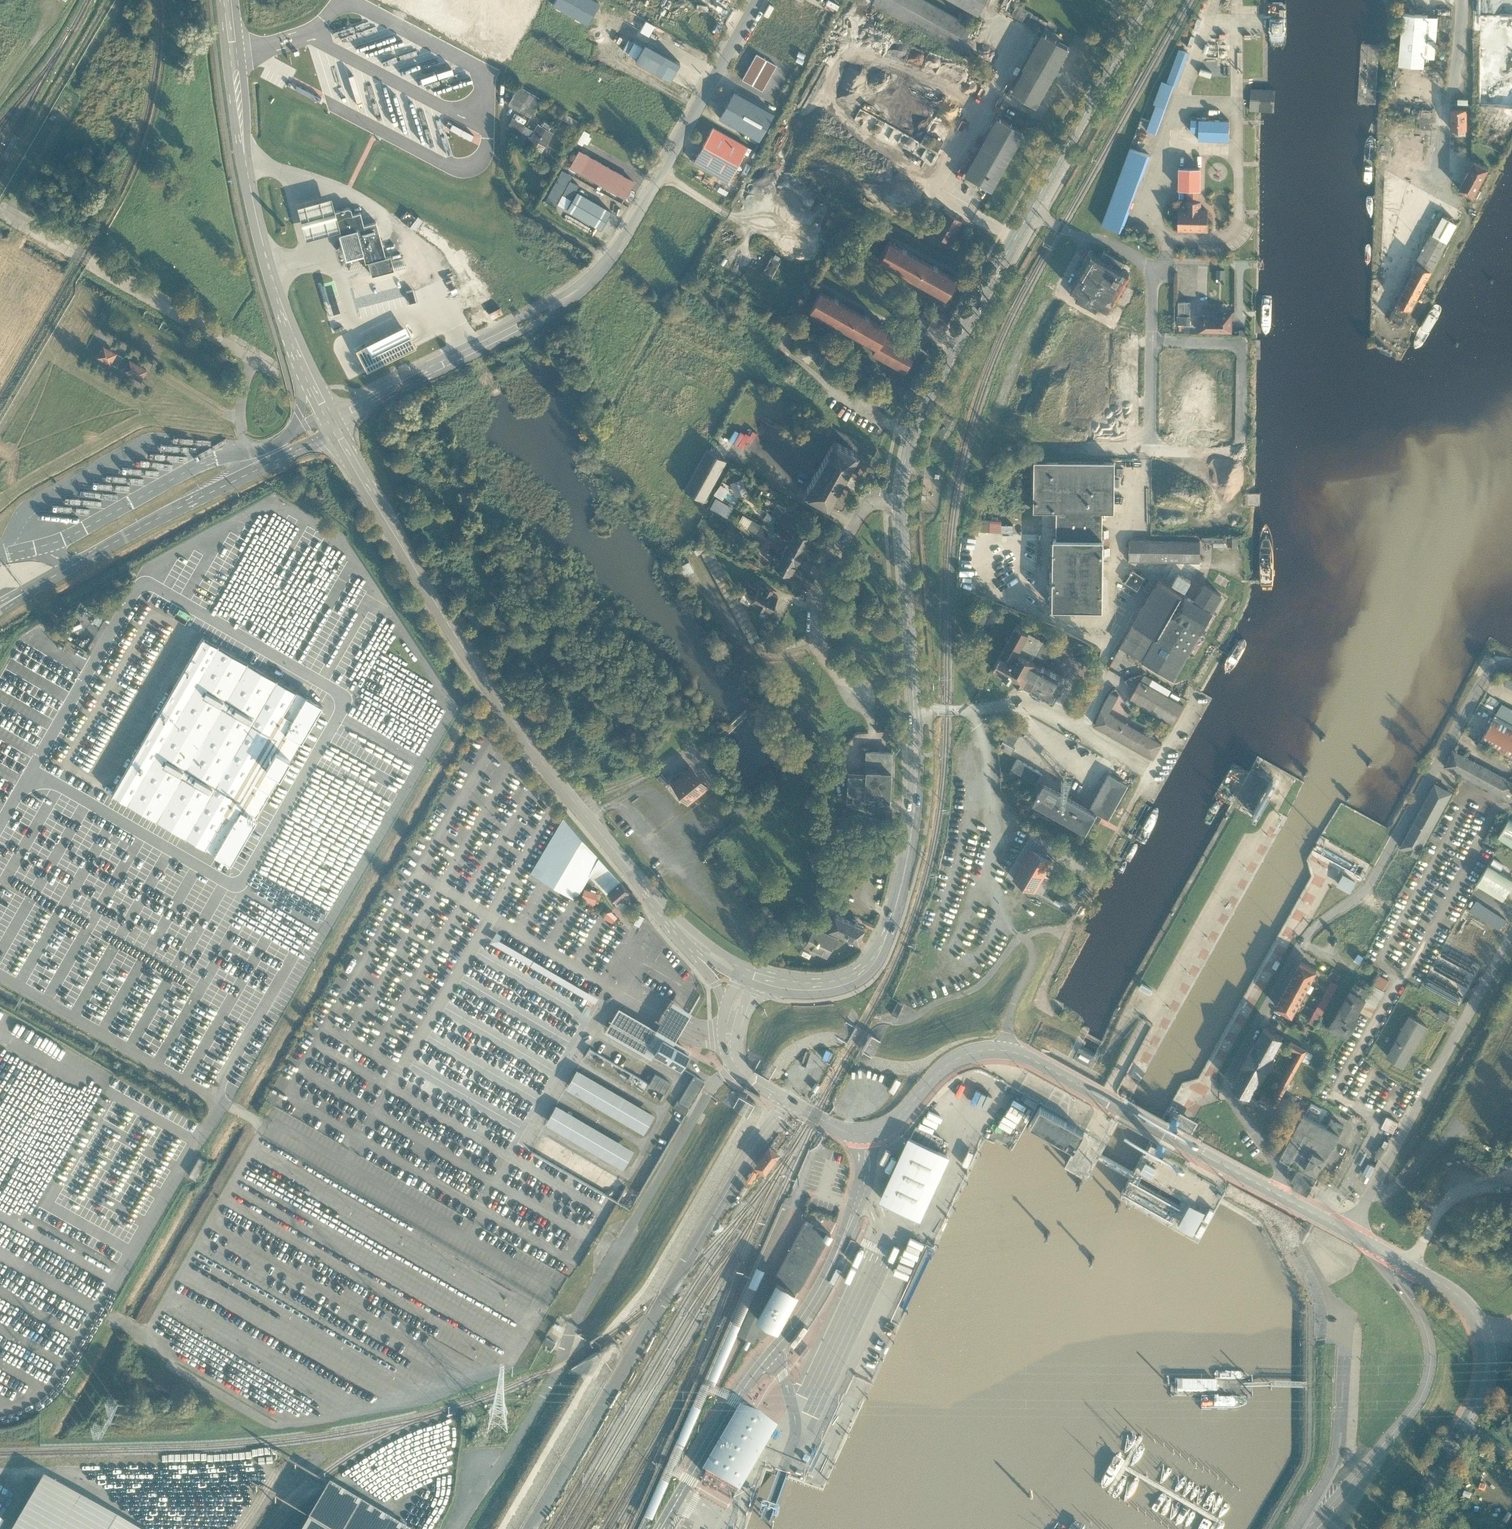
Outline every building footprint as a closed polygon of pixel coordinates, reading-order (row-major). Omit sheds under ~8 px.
[(552,3),(588,24),(600,3),(594,0),(554,0),(552,3)] [(977,16),(986,0),(948,0),(977,16)] [(1434,54),(1437,14),(1401,11),(1397,52),(1434,54)] [(1037,106),(1070,47),(1042,32),(1009,90),(1037,106)] [(645,41),(635,58),(670,78),(680,60),(645,41)] [(756,53),(741,78),(760,89),(775,64),(756,53)] [(1157,132),(1174,83),(1163,80),(1154,103),(1156,103),(1147,129),(1157,132)] [(319,94),(298,83),(295,90),(315,101),(319,94)] [(540,97),(517,84),(507,103),(529,116),(540,97)] [(733,89),(719,116),(759,138),(773,112),(733,89)] [(1273,89),(1251,89),(1251,111),(1272,111),(1273,89)] [(1431,128),(1432,109),(1420,108),(1420,127),(1431,128)] [(1465,129),(1465,108),(1450,108),(1450,129),(1465,129)] [(990,192),(1024,130),(995,115),(961,176),(990,192)] [(512,117),(507,127),(526,138),(524,141),(534,147),(538,140),(545,144),(553,131),(548,128),(551,124),(544,121),(542,125),(538,122),(533,130),(512,117)] [(1230,140),(1230,119),(1191,118),(1191,131),(1199,131),(1198,139),(1230,140)] [(463,131),(453,125),(449,131),(460,137),(463,131)] [(713,126),(693,161),(728,181),(748,146),(746,145),(713,126)] [(474,137),(463,131),(460,137),(471,142),(474,137)] [(940,148),(943,139),(934,136),(931,145),(940,148)] [(1120,231),(1149,155),(1132,148),(1103,224),(1120,231)] [(578,149),(569,164),(624,196),(633,180),(578,149)] [(1476,196),(1491,168),(1475,159),(1460,187),(1476,196)] [(1178,230),(1208,231),(1208,208),(1200,208),(1202,168),(1179,167),(1179,189),(1186,189),(1186,207),(1179,207),(1178,230)] [(561,169),(545,200),(556,205),(572,175),(561,169)] [(576,190),(566,207),(601,227),(611,210),(576,190)] [(339,230),(334,212),(330,197),(296,207),(306,240),(339,230)] [(367,262),(385,257),(374,220),(362,224),(359,213),(351,216),(349,208),(334,212),(339,230),(340,234),(339,234),(346,259),(362,254),(365,263),(367,262)] [(1405,326),(1459,223),(1441,214),(1387,317),(1405,326)] [(923,259),(890,240),(877,262),(910,281),(923,259)] [(1092,251),(1071,288),(1080,292),(1076,299),(1097,311),(1100,304),(1109,309),(1129,272),(1121,267),(1125,260),(1104,249),(1100,256),(1092,251)] [(385,257),(367,262),(371,276),(393,269),(389,255),(385,257)] [(451,274),(444,257),(435,261),(442,278),(451,274)] [(956,278),(923,259),(910,281),(942,299),(956,278)] [(1224,278),(1224,269),(1215,268),(1215,278),(1224,278)] [(417,300),(414,290),(406,292),(409,302),(417,300)] [(808,309),(841,328),(851,309),(819,290),(808,309)] [(1197,303),(1177,303),(1177,323),(1189,323),(1189,317),(1197,316),(1197,303)] [(841,328),(873,346),(881,333),(884,327),(851,309),(841,328)] [(1198,332),(1231,332),(1232,311),(1215,311),(1215,315),(1198,315),(1198,332)] [(915,325),(922,332),(934,321),(927,313),(915,325)] [(352,344),(357,353),(405,328),(401,319),(352,344)] [(361,362),(366,372),(415,347),(410,338),(405,328),(357,353),(361,362)] [(914,352),(881,333),(873,346),(870,352),(903,370),(914,352)] [(117,351),(105,344),(98,357),(110,364),(117,351)] [(1088,361),(1089,427),(1127,427),(1129,350),(1103,350),(1103,345),(1079,345),(1079,361),(1088,361)] [(149,369),(126,356),(119,369),(142,382),(149,369)] [(1229,439),(1230,396),(1201,396),(1201,439),(1229,439)] [(859,447),(832,434),(804,487),(830,501),(859,447)] [(706,494),(727,456),(707,445),(686,484),(706,494)] [(1055,510),(1053,607),(1103,608),(1104,540),(1103,512),(1112,513),(1112,461),(1033,460),(1032,510),(1055,510)] [(732,480),(736,494),(748,491),(744,477),(732,480)] [(722,511),(728,502),(719,496),(713,504),(722,511)] [(780,525),(777,530),(804,545),(810,536),(795,527),(792,532),(780,525)] [(777,530),(774,535),(787,542),(784,546),(799,554),(804,545),(777,530)] [(1031,531),(979,530),(978,562),(1030,563),(1031,531)] [(1200,540),(1128,540),(1128,559),(1172,560),(1200,561),(1200,540)] [(769,543),(767,548),(794,564),(799,554),(784,546),(782,550),(769,543)] [(760,637),(712,547),(703,551),(752,642),(760,637)] [(767,548),(764,553),(777,560),(774,565),(789,573),(794,564),(767,548)] [(700,578),(688,559),(680,564),(691,583),(700,578)] [(1172,560),(1170,563),(1192,575),(1200,561),(1172,560)] [(1212,609),(1222,592),(1205,582),(1195,600),(1182,593),(1192,575),(1170,563),(1161,581),(1153,577),(1129,618),(1126,616),(1113,639),(1176,674),(1212,609)] [(1140,588),(1148,576),(1135,568),(1127,580),(1140,588)] [(747,582),(743,591),(752,596),(750,599),(768,609),(777,594),(771,590),(772,587),(766,583),(764,586),(759,583),(757,588),(747,582)] [(1017,623),(994,666),(1055,698),(1065,679),(1028,659),(1040,635),(1017,623)] [(109,797),(230,866),(321,706),(201,637),(109,797)] [(1173,719),(1182,700),(1168,693),(1171,687),(1143,673),(1130,696),(1173,719)] [(1094,724),(1153,755),(1162,739),(1107,711),(1116,694),(1109,690),(1099,708),(1094,724)] [(1496,714),(1481,742),(1511,759),(1511,723),(1496,714)] [(1018,735),(1009,730),(1004,740),(1013,744),(1018,735)] [(892,805),(894,749),(868,748),(867,772),(849,772),(848,803),(861,804),(861,791),(866,791),(866,794),(879,794),(879,811),(890,811),(890,805),(892,805)] [(1456,748),(1446,766),(1509,802),(1511,797),(1511,780),(1456,748)] [(1043,771),(1018,757),(1012,767),(1036,781),(1043,771)] [(692,767),(672,784),(687,803),(707,786),(692,767)] [(1110,818),(1129,784),(1109,772),(1089,806),(1104,814),(1110,818)] [(1085,804),(1044,782),(1034,801),(1088,830),(1094,818),(1100,821),(1102,818),(1104,814),(1089,806),(1085,804)] [(1377,888),(1394,897),(1453,792),(1436,783),(1400,847),(1403,849),(1397,860),(1394,859),(1377,888)] [(541,856),(531,872),(575,898),(589,874),(596,882),(596,881),(589,873),(599,856),(564,817),(545,848),(541,856)] [(1498,836),(1511,844),(1511,819),(1509,817),(1498,836)] [(1053,859),(1032,848),(1015,879),(1036,890),(1053,859)] [(599,856),(589,873),(596,881),(607,891),(608,890),(620,879),(599,856)] [(1476,882),(1503,898),(1511,883),(1511,877),(1488,862),(1476,882)] [(1356,880),(1343,873),(1338,882),(1350,889),(1356,880)] [(620,879),(608,890),(617,900),(619,898),(621,900),(623,898),(629,905),(637,898),(620,879)] [(599,892),(584,888),(582,898),(588,899),(587,903),(593,904),(593,902),(596,903),(599,892)] [(867,925),(838,911),(831,926),(860,940),(867,925)] [(840,936),(815,925),(805,946),(828,956),(834,942),(837,943),(840,936)] [(1353,955),(1361,960),(1365,954),(1357,949),(1353,955)] [(1301,960),(1276,1005),(1292,1014),(1317,969),(1301,960)] [(1355,980),(1329,1027),(1346,1037),(1358,1016),(1354,1014),(1364,996),(1362,994),(1367,986),(1355,980)] [(1317,1023),(1338,985),(1331,981),(1310,1020),(1317,1023)] [(657,1028),(675,1038),(692,1008),(674,998),(657,1028)] [(890,1014),(896,1017),(902,1005),(896,1002),(890,1014)] [(652,1057),(656,1052),(665,1035),(678,1042),(691,1050),(692,1048),(675,1038),(657,1028),(620,1006),(606,1031),(652,1057)] [(1452,1015),(1442,1009),(1439,1014),(1449,1020),(1452,1015)] [(1398,1037),(1387,1056),(1403,1065),(1414,1046),(1415,1046),(1427,1025),(1409,1016),(1397,1036),(1398,1037)] [(1242,1067),(1233,1084),(1250,1094),(1260,1077),(1261,1078),(1274,1053),(1273,1053),(1283,1036),(1265,1026),(1256,1043),(1254,1042),(1241,1066),(1242,1067)] [(678,1042),(665,1035),(656,1052),(682,1067),(691,1050),(678,1042)] [(590,1048),(583,1059),(660,1102),(672,1081),(604,1042),(598,1052),(590,1048)] [(1261,1099),(1277,1108),(1309,1051),(1293,1042),(1289,1048),(1299,1054),(1274,1098),(1265,1093),(1261,1099)] [(1095,1056),(1081,1048),(1076,1057),(1090,1065),(1095,1056)] [(655,1111),(579,1067),(567,1086),(644,1130),(655,1111)] [(632,1209),(707,1080),(695,1073),(632,1184),(628,1182),(617,1200),(632,1209)] [(633,1148),(557,1103),(547,1121),(623,1166),(633,1148)] [(1065,1118),(1043,1106),(1034,1124),(1074,1146),(1084,1128),(1065,1118)] [(1309,1193),(1345,1126),(1329,1117),(1326,1125),(1303,1113),(1279,1157),(1298,1167),(1292,1178),(1296,1180),(1293,1185),(1309,1193)] [(1390,1114),(1384,1124),(1395,1131),(1402,1121),(1390,1114)] [(1168,1115),(1165,1119),(1168,1120),(1172,1123),(1175,1118),(1171,1116),(1170,1116),(1168,1115)] [(915,1124),(910,1133),(938,1146),(943,1137),(915,1124)] [(919,1214),(948,1151),(938,1146),(910,1133),(907,1132),(878,1196),(919,1214)] [(1156,1142),(1153,1140),(1151,1145),(1158,1149),(1160,1144),(1156,1142)] [(780,1150),(768,1142),(753,1163),(760,1168),(764,1171),(780,1150)] [(200,1157),(192,1174),(198,1177),(206,1159),(200,1157)] [(1205,1207),(1188,1198),(1176,1220),(1192,1229),(1205,1207)] [(778,1325),(798,1290),(828,1236),(831,1232),(831,1231),(818,1224),(806,1217),(773,1276),(753,1311),(756,1313),(764,1318),(778,1325)] [(764,1318),(756,1313),(777,1278),(773,1276),(762,1271),(764,1268),(755,1264),(732,1316),(701,1388),(665,1470),(643,1520),(651,1523),(671,1478),(681,1482),(684,1478),(686,1474),(679,1471),(675,1470),(707,1396),(718,1400),(726,1404),(728,1400),(731,1396),(725,1393),(722,1392),(718,1390),(711,1387),(737,1329),(748,1334),(756,1337),(760,1327),(764,1318)] [(547,1337),(543,1342),(552,1348),(556,1342),(547,1337)] [(714,1451),(701,1473),(704,1474),(706,1476),(707,1477),(709,1478),(710,1479),(712,1480),(713,1481),(715,1482),(716,1483),(717,1485),(719,1486),(720,1486),(722,1487),(724,1487),(726,1488),(727,1489),(729,1489),(731,1490),(732,1491),(734,1492),(736,1493),(739,1494),(741,1489),(753,1469),(759,1457),(761,1455),(762,1452),(763,1451),(763,1450),(767,1444),(774,1430),(772,1429),(770,1428),(769,1427),(767,1426),(766,1425),(764,1423),(763,1422),(761,1421),(760,1420),(759,1419),(757,1418),(756,1417),(754,1417),(752,1416),(750,1415),(749,1415),(747,1414),(746,1414),(746,1411),(742,1410),(737,1409),(734,1415),(732,1419),(726,1430),(723,1435),(719,1443),(714,1451)] [(807,1458),(803,1467),(810,1469),(813,1461),(807,1458)] [(44,1482),(17,1528),(124,1528),(44,1482)] [(330,1490),(307,1528),(397,1528),(330,1490)]
